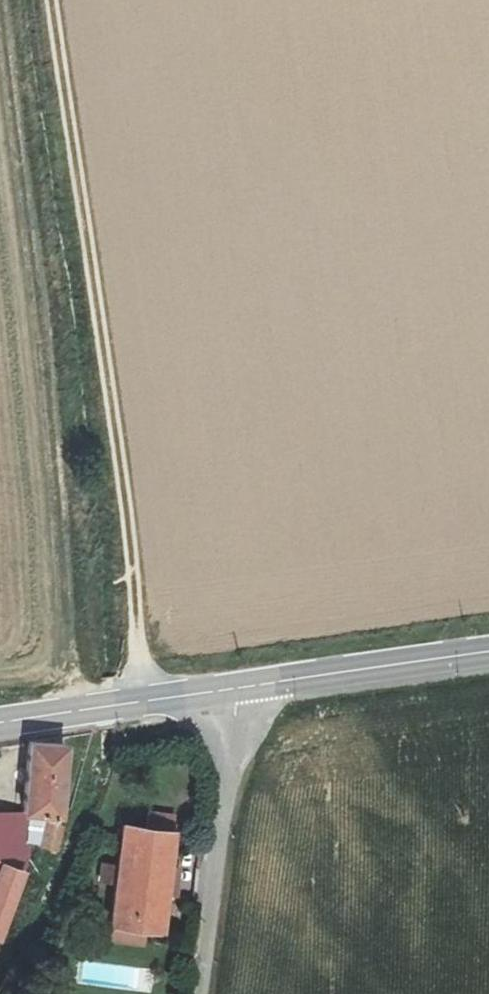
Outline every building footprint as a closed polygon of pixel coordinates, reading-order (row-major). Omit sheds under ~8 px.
[(26,869),(28,843),(50,849),(62,827),(55,821),(61,747),(28,744),(22,817),(0,815),(0,936),(26,869)] [(126,827),(175,835),(177,819),(128,813),(126,827)] [(175,835),(126,827),(113,926),(165,932),(175,835)]
